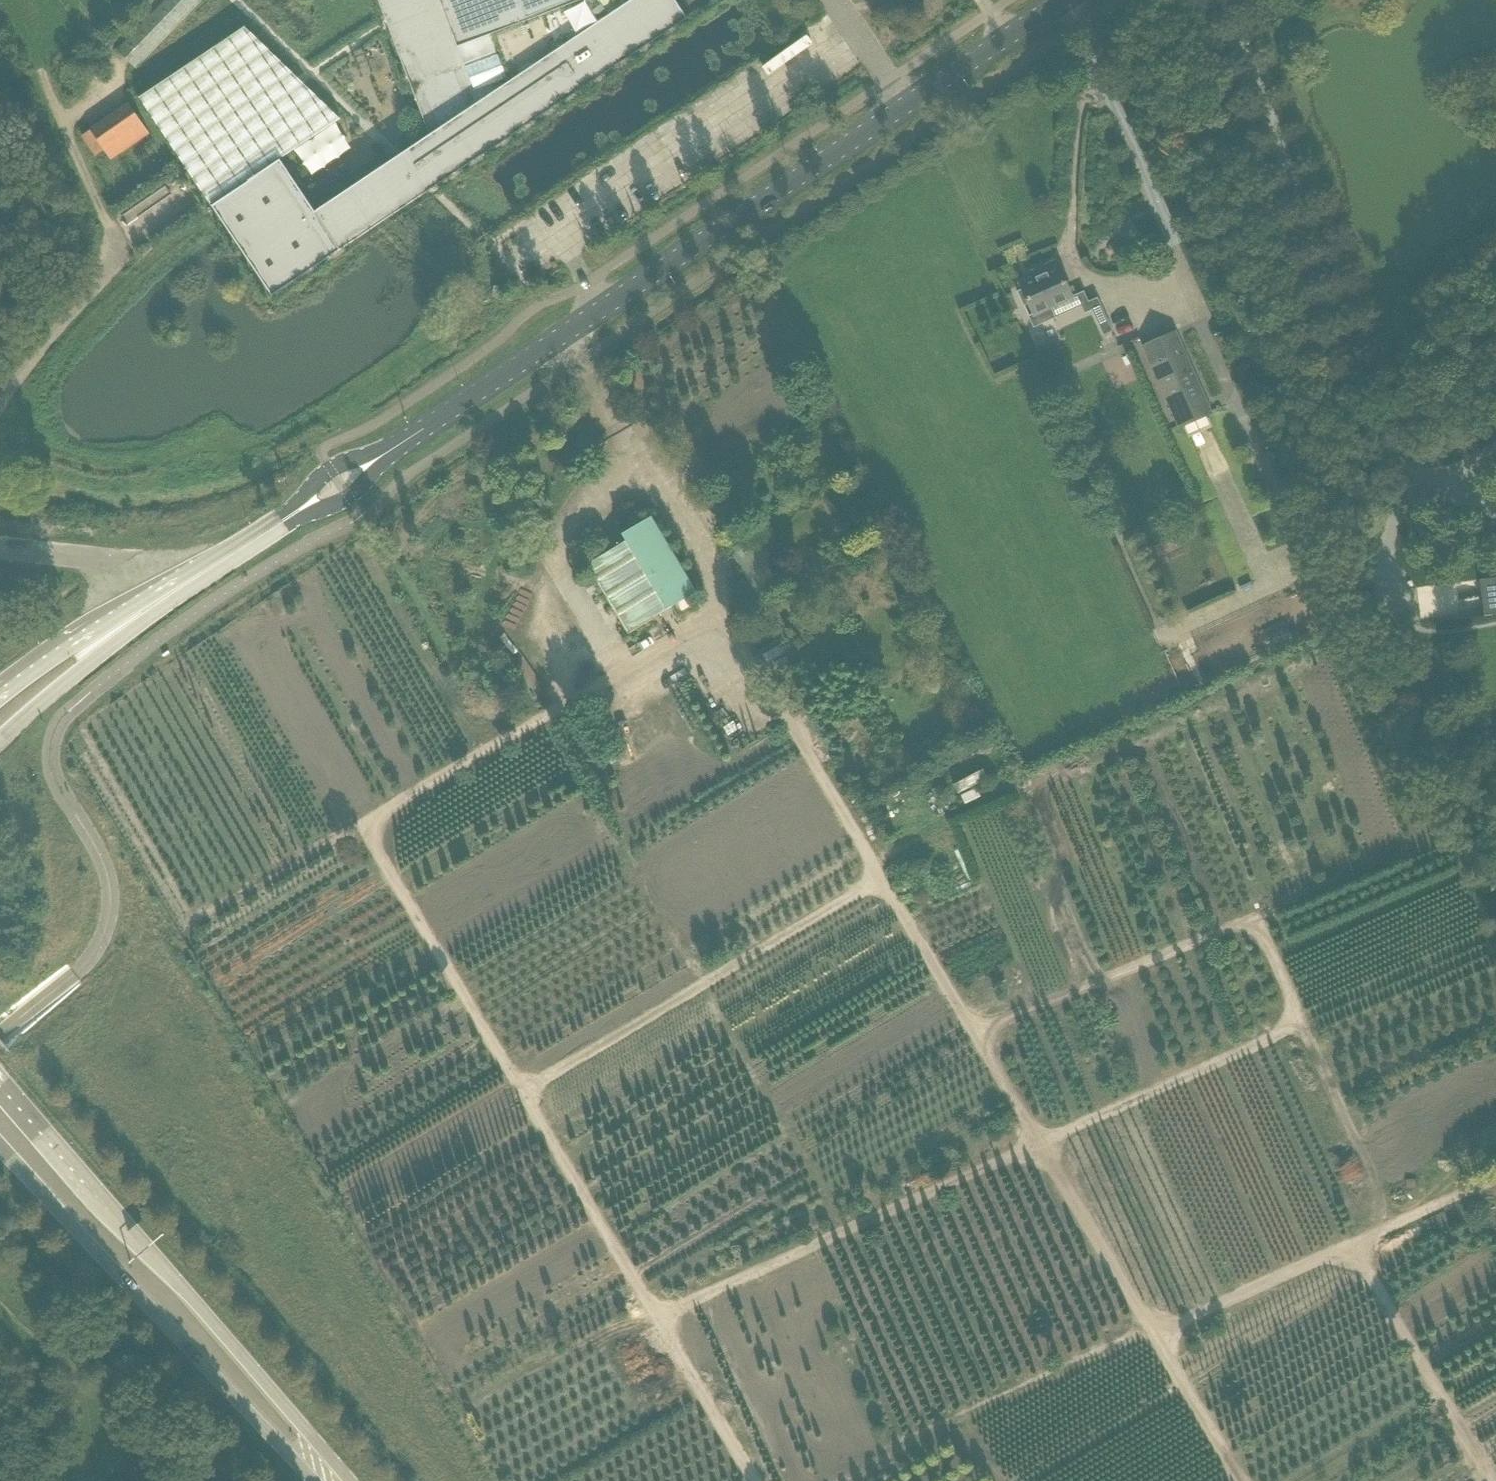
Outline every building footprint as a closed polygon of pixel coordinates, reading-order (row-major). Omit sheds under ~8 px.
[(136,68),(147,56),(159,44),(160,44),(175,28),(202,0),(163,0),(148,14),(148,15),(124,40),(121,42),(116,48),(136,68)] [(140,97),(187,167),(210,202),(273,297),(346,248),(341,241),(370,222),(376,218),(422,187),(425,185),(431,181),(444,172),(449,169),(454,176),(474,162),(688,19),(685,16),(675,0),(633,0),(626,5),(624,0),(379,0),(430,136),(320,209),(315,212),(280,159),(340,119),(245,27),(140,97)] [(91,130),(82,137),(95,156),(105,149),(91,130)] [(1045,274),(1021,285),(1023,290),(1017,292),(1024,307),(1029,304),(1034,314),(1028,317),(1034,328),(1056,318),(1051,308),(1072,298),(1056,262),(1043,268),(1045,274)] [(1178,331),(1143,346),(1178,427),(1213,412),(1178,331)] [(626,541),(587,564),(627,633),(696,592),(662,534),(651,516),(622,534),(626,541)] [(1164,542),(1145,550),(1149,558),(1168,549),(1164,542)] [(1479,580),(1484,616),(1495,614),(1495,577),(1479,580)] [(958,790),(988,779),(984,770),(954,781),(958,790)]
